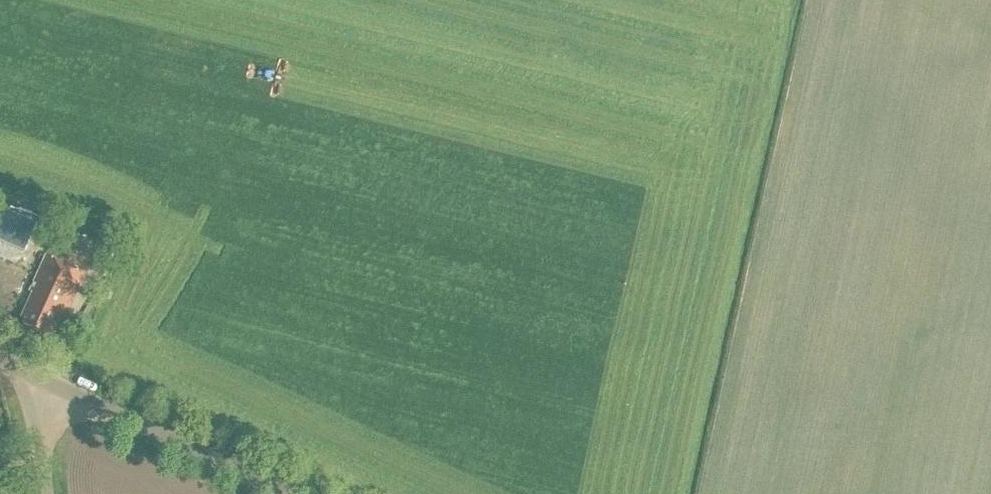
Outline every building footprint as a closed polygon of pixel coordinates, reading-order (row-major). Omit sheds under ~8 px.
[(65,319),(85,276),(45,257),(29,292),(33,294),(21,319),(25,321),(23,325),(51,338),(60,318),(65,319)]
